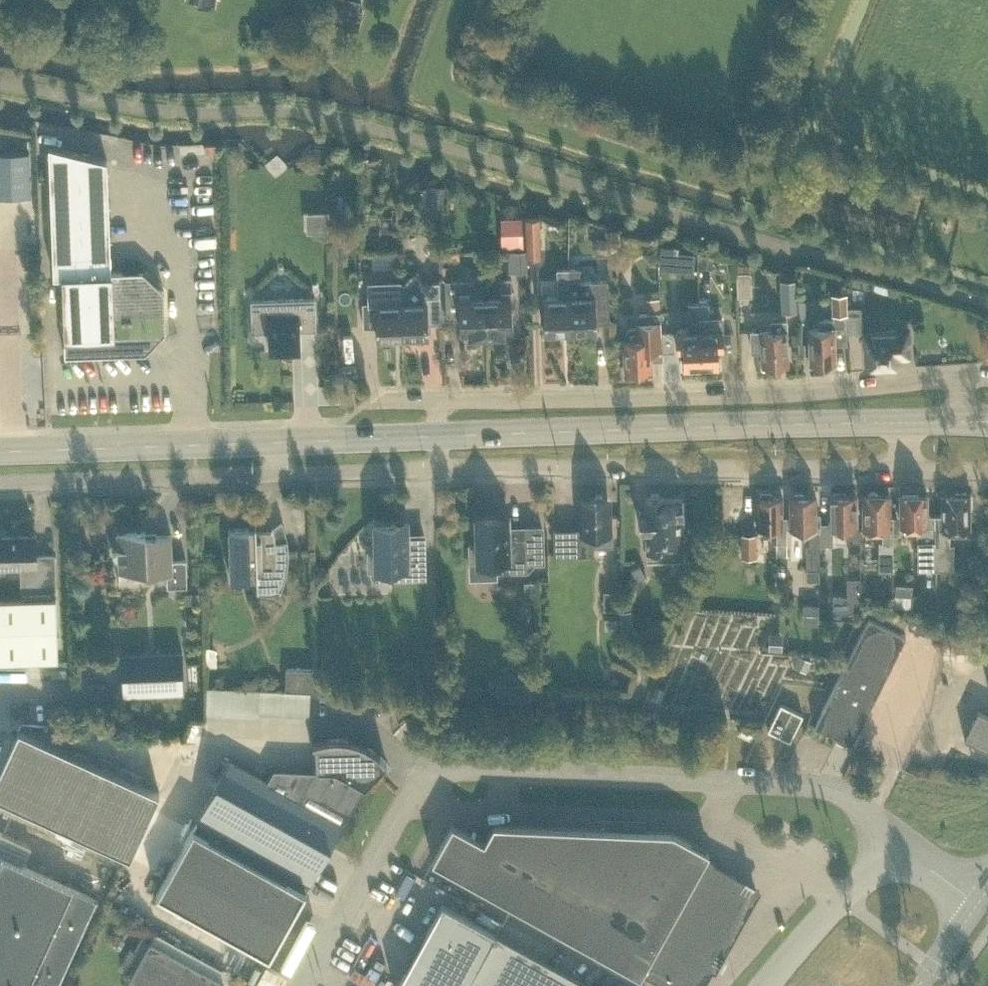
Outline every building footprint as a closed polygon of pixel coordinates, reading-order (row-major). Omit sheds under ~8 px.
[(197,1),(196,5),(214,8),(215,0),(189,0),(197,1)] [(165,332),(164,291),(142,271),(111,272),(107,160),(49,145),(53,276),(61,276),(64,356),(145,353),(165,332)] [(31,196),(30,152),(0,153),(0,197),(31,196)] [(442,207),(444,186),(427,184),(425,205),(442,207)] [(305,212),(306,232),(327,231),(325,211),(305,212)] [(541,257),(539,217),(525,218),(527,258),(541,257)] [(618,252),(618,230),(609,230),(609,239),(610,252),(618,252)] [(522,232),(500,232),(501,247),(522,246),(522,232)] [(337,252),(347,252),(347,243),(341,243),(338,243),(337,252)] [(659,266),(693,269),(695,252),(678,251),(678,246),(661,244),(659,266)] [(517,251),(517,271),(526,271),(526,250),(517,251)] [(711,269),(713,259),(700,256),(699,266),(711,269)] [(579,280),(578,263),(567,264),(570,330),(596,329),(596,322),(609,322),(607,279),(579,280)] [(558,293),(543,293),(544,331),(570,330),(567,264),(557,264),(558,293)] [(429,335),(428,324),(441,323),(439,281),(434,281),(429,286),(414,271),(405,281),(400,281),(402,336),(429,335)] [(751,271),(737,271),(737,295),(751,295),(751,271)] [(501,298),(485,298),(486,335),(513,334),(510,278),(500,279),(501,298)] [(469,280),(445,281),(446,318),(460,317),(460,336),(486,335),(485,298),(469,299),(469,280)] [(376,337),(402,336),(400,281),(390,281),(390,295),(374,295),(374,300),(362,300),(363,328),(376,327),(376,337)] [(847,333),(847,307),(847,293),(831,294),(832,314),(832,319),(818,319),(819,328),(808,329),(809,355),(810,366),(819,366),(819,363),(835,363),(835,355),(835,343),(847,343),(847,333)] [(795,296),(783,297),(783,311),(795,310),(795,296)] [(316,330),(315,298),(250,300),(251,332),(268,331),(268,348),(300,347),(300,330),(316,330)] [(659,298),(647,299),(647,313),(660,312),(659,298)] [(709,315),(709,303),(699,304),(699,311),(701,360),(701,368),(721,367),(720,359),(720,356),(717,356),(717,349),(723,349),(722,331),(722,315),(709,315)] [(847,333),(861,332),(861,318),(861,306),(847,307),(847,333)] [(681,357),(681,361),(682,369),(701,368),(701,360),(699,311),(689,311),(690,328),(679,329),(677,333),(678,351),(684,351),(684,357),(681,357)] [(650,370),(649,341),(661,340),(661,331),(660,312),(647,313),(636,313),(636,326),(629,326),(624,331),(626,371),(650,370)] [(750,351),(761,351),(762,368),(772,367),(772,364),(788,363),(786,320),(770,321),(770,329),(749,330),(750,351)] [(868,338),(869,353),(869,361),(898,361),(898,356),(908,356),(908,352),(907,342),(909,343),(908,328),(884,329),(884,331),(866,332),(867,337),(868,338)] [(672,331),(661,331),(661,340),(662,352),(674,351),(672,331)] [(645,497),(645,515),(640,515),(640,525),(640,529),(646,529),(647,556),(684,555),(682,498),(664,498),(664,496),(660,497),(657,494),(652,494),(650,497),(645,497)] [(916,541),(917,541),(917,569),(934,569),(933,515),(925,515),(925,494),(900,495),(900,525),(916,525),(916,541)] [(933,515),(934,569),(954,569),(954,544),(949,543),(949,529),(969,529),(969,494),(942,494),(942,514),(933,515)] [(592,544),(611,544),(610,515),(608,515),(607,498),(604,498),(602,495),(595,495),(594,498),(582,499),(583,523),(580,523),(580,529),(554,530),(555,554),(592,553),(592,544)] [(782,517),(782,495),(756,496),(756,527),(776,527),(776,542),(776,555),(787,555),(787,529),(786,517),(782,517)] [(805,547),(805,550),(805,568),(818,568),(818,543),(819,543),(819,529),(815,529),(815,525),(815,495),(790,495),(790,517),(786,517),(787,529),(809,529),(809,545),(805,547)] [(819,529),(819,543),(832,543),(831,529),(847,529),(847,550),(860,550),(860,528),(856,528),(856,495),(830,495),(830,524),(819,524),(819,529)] [(888,516),(888,495),(863,495),(863,525),(863,529),(881,529),(881,542),(877,542),(877,571),(892,571),(892,542),(892,529),(888,529),(888,516)] [(508,528),(508,515),(475,516),(476,545),(470,545),(470,563),(494,562),(494,570),(526,569),(526,561),(542,560),(541,527),(508,528)] [(407,535),(407,522),(374,523),(375,551),(368,551),(369,569),(375,569),(376,577),(424,576),(423,534),(407,535)] [(257,592),(280,591),(282,586),(285,576),(287,571),(287,566),(288,555),(287,540),(275,541),(272,527),(271,527),(271,531),(256,531),(256,527),(249,527),(228,528),(230,578),(256,577),(257,592)] [(145,531),(116,532),(118,571),(145,569),(145,575),(166,574),(167,587),(187,586),(185,559),(172,560),(171,535),(155,535),(156,538),(145,538),(145,531)] [(741,533),(741,557),(757,557),(756,533),(741,533)] [(21,567),(21,591),(55,591),(54,554),(36,555),(35,535),(0,536),(0,568),(21,567)] [(819,568),(806,569),(806,581),(819,580),(819,568)] [(695,575),(690,585),(697,589),(702,578),(695,575)] [(848,595),(848,612),(860,608),(860,577),(848,577),(848,595)] [(523,581),(524,601),(535,600),(535,580),(523,581)] [(0,600),(0,661),(58,659),(56,598),(0,600)] [(867,617),(813,726),(851,745),(905,637),(867,617)] [(768,649),(779,649),(780,636),(768,636),(768,649)] [(182,652),(121,654),(123,694),(183,692),(182,652)] [(795,652),(790,664),(805,671),(810,659),(795,652)] [(284,689),(309,690),(314,690),(315,669),(285,668),(284,689)] [(801,715),(779,705),(767,730),(788,741),(801,715)] [(978,710),(964,738),(987,750),(987,715),(978,710)] [(750,738),(755,727),(742,721),(737,732),(750,738)] [(0,769),(0,797),(130,856),(159,792),(18,728),(0,769)] [(274,769),(266,782),(229,762),(197,820),(198,820),(193,828),(193,827),(156,894),(269,957),(306,890),(305,890),(310,882),(311,883),(328,851),(343,824),(342,824),(345,819),(363,788),(386,762),(385,761),(383,759),(382,757),(380,755),(376,752),(375,751),(373,749),(371,748),(369,747),(366,745),(364,744),(362,743),(360,742),(353,740),(341,738),(333,738),(331,738),(329,738),(324,739),(321,740),(319,740),(315,742),(317,769),(274,769)] [(432,861),(640,975),(641,973),(666,985),(703,985),(756,891),(703,861),(709,852),(672,832),(494,825),(484,842),(452,825),(432,861)] [(31,847),(1,833),(2,833),(0,832),(0,985),(57,985),(97,899),(23,866),(31,847)] [(494,933),(441,904),(396,985),(590,985),(494,933)] [(142,956),(127,983),(131,985),(221,985),(224,982),(150,941),(141,936),(132,950),(142,956)]
